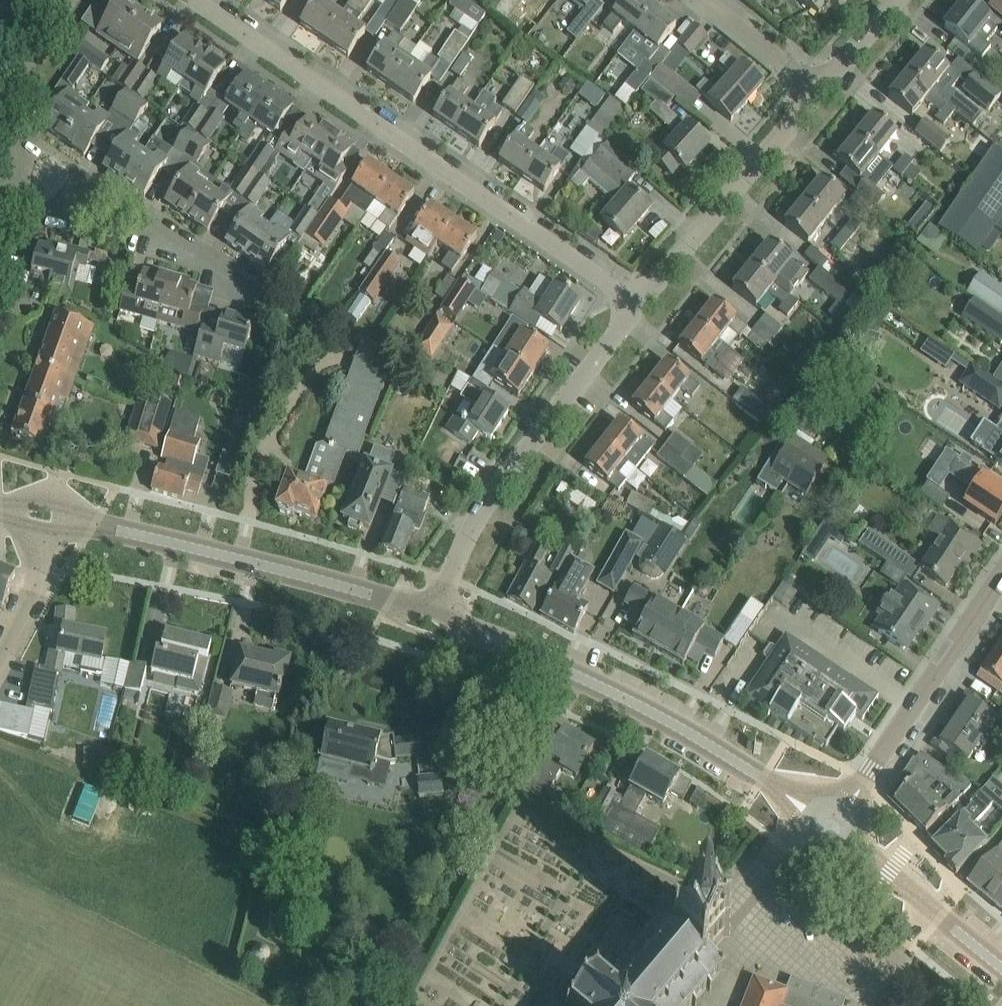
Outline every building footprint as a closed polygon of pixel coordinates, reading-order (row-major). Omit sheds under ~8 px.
[(117,47),(141,13),(122,0),(121,0),(105,23),(98,34),(117,47)] [(280,11),(288,0),(264,0),(280,11)] [(324,41),(341,15),(320,0),(316,0),(300,24),(324,41)] [(355,24),(360,17),(361,18),(373,0),(372,0),(352,0),(342,15),(341,15),(324,41),(348,57),(365,32),(355,24)] [(402,0),(387,0),(376,15),(386,22),(402,0)] [(386,22),(400,32),(415,11),(426,19),(431,11),(421,4),(423,0),(402,0),(386,22)] [(455,33),(438,57),(451,66),(487,15),(465,0),(453,0),(448,6),(455,10),(449,18),(461,27),(457,34),(455,33)] [(506,23),(524,0),(503,0),(492,13),(506,23)] [(583,10),(583,9),(585,11),(594,0),(570,0),(583,10)] [(635,33),(653,9),(642,0),(624,0),(612,14),(613,15),(603,26),(613,34),(622,23),(635,33)] [(819,17),(833,0),(799,0),(819,17)] [(1000,13),(1001,15),(1001,0),(995,0),(990,5),(1000,13)] [(987,42),(998,28),(989,21),(989,20),(966,1),(945,27),(982,57),(991,46),(987,42)] [(653,9),(635,33),(625,44),(647,61),(656,50),(657,50),(676,27),(653,9)] [(98,34),(105,23),(89,12),(81,23),(98,34)] [(141,13),(117,47),(137,61),(161,26),(141,13)] [(582,15),(567,33),(576,41),(577,40),(590,23),(591,22),(582,15)] [(680,41),(693,51),(706,36),(693,26),(680,41)] [(367,70),(390,86),(408,60),(397,53),(405,40),(394,33),(386,45),(385,45),(367,70)] [(172,73),(184,81),(204,51),(183,37),(156,75),(166,82),(172,73)] [(71,52),(78,57),(90,65),(101,73),(109,61),(89,48),(79,41),(71,52)] [(182,124),(187,128),(188,128),(195,133),(211,110),(220,97),(209,90),(226,66),(204,51),(184,81),(196,89),(190,98),(199,104),(197,107),(195,106),(182,124)] [(925,51),(907,73),(973,127),(983,116),(951,90),(959,80),(965,85),(961,90),(988,111),(1001,95),(974,73),(975,73),(958,59),(949,70),(925,51)] [(462,53),(453,71),(462,75),(471,58),(462,53)] [(732,76),(725,84),(747,103),(763,85),(741,66),(740,67),(727,55),(719,64),(732,76)] [(90,65),(78,57),(62,81),(73,89),(90,65)] [(408,60),(390,86),(413,102),(431,76),(439,64),(429,57),(420,69),(408,60)] [(112,81),(126,90),(130,93),(145,71),(133,63),(129,69),(123,65),(112,81)] [(639,90),(647,79),(653,71),(644,64),(625,87),(635,94),(639,90)] [(650,77),(684,105),(693,93),(659,66),(650,77)] [(145,71),(130,93),(138,98),(142,101),(156,79),(145,71)] [(973,127),(907,73),(888,96),(912,115),(923,101),(940,113),(935,119),(944,126),(955,113),(973,128),(973,127)] [(247,76),(227,104),(243,115),(237,124),(244,129),(270,91),(247,76)] [(503,106),(515,114),(535,86),(522,78),(503,106)] [(674,100),(647,79),(639,90),(655,103),(649,110),(665,126),(678,137),(666,149),(661,145),(651,155),(671,174),(679,165),(685,170),(708,146),(686,127),(666,109),(674,100)] [(747,103),(725,84),(718,92),(705,80),(696,90),(709,102),(731,121),(747,103)] [(433,116),(456,131),(472,108),(460,100),(468,88),(458,81),(449,93),(433,116)] [(625,87),(615,99),(625,106),(628,102),(635,94),(625,87)] [(130,93),(126,90),(107,117),(100,112),(94,121),(84,114),(92,102),(91,102),(64,142),(84,155),(106,123),(115,129),(114,132),(138,98),(130,93)] [(270,91),(244,129),(251,134),(252,135),(259,125),(273,135),(292,107),(270,91)] [(472,108),(456,131),(479,147),(494,124),(503,111),(493,105),(496,100),(483,91),(472,108)] [(545,98),(535,91),(517,117),(527,124),(545,98)] [(44,128),(64,142),(91,102),(80,95),(76,96),(69,92),(44,128)] [(106,175),(121,186),(143,154),(134,148),(138,140),(129,134),(148,105),(142,101),(138,98),(114,132),(123,138),(103,168),(108,172),(106,175)] [(600,138),(601,138),(625,108),(610,98),(587,127),(586,127),(569,152),(581,160),(598,136),(600,138)] [(211,110),(195,133),(199,136),(199,135),(209,141),(224,119),(211,110)] [(873,115),(855,137),(878,156),(897,134),(873,115)] [(288,132),(276,150),(296,164),(303,153),(312,160),(331,133),(309,118),(296,138),(288,132)] [(914,133),(940,154),(951,142),(924,120),(914,133)] [(499,160),(522,176),(537,153),(525,145),(534,133),(524,126),(515,138),(515,137),(499,160)] [(183,158),(199,136),(195,133),(188,128),(187,128),(172,151),(183,158)] [(244,129),(240,135),(247,140),(251,134),(244,129)] [(331,133),(312,160),(324,167),(317,178),(335,191),(347,173),(339,167),(352,147),(331,133)] [(199,135),(199,136),(183,158),(192,165),(166,203),(187,217),(212,179),(201,171),(202,170),(196,166),(212,144),(209,142),(209,141),(199,135)] [(638,172),(601,138),(598,136),(581,160),(588,165),(581,172),(613,200),(616,197),(625,187),(638,172)] [(878,156),(855,137),(846,148),(841,144),(832,155),(837,159),(836,160),(860,179),(878,156)] [(537,153),(522,176),(544,192),(561,168),(560,168),(568,156),(558,149),(557,151),(545,142),(537,153)] [(246,166),(259,175),(274,153),(260,144),(246,166)] [(940,229),(976,254),(981,247),(994,228),(1001,233),(1001,155),(994,150),(940,229)] [(143,154),(121,186),(136,196),(138,192),(144,196),(168,161),(158,154),(153,161),(143,154)] [(49,155),(34,174),(56,191),(71,172),(49,155)] [(902,177),(914,162),(905,156),(894,170),(902,177)] [(352,186),(342,201),(365,216),(375,202),(391,179),(368,163),(352,186)] [(235,210),(259,175),(246,166),(230,189),(225,186),(225,187),(212,179),(187,217),(207,231),(226,204),(235,210)] [(227,243),(247,257),(266,228),(258,223),(263,216),(254,210),(271,185),(265,180),(266,179),(259,175),(235,210),(245,217),(227,243)] [(821,178),(803,201),(826,220),(845,198),(821,178)] [(900,180),(903,195),(914,193),(911,178),(900,180)] [(414,195),(391,179),(375,202),(387,210),(378,223),(389,230),(397,217),(398,218),(414,195)] [(864,182),(856,191),(873,205),(877,208),(886,197),(874,188),(865,181),(864,182)] [(625,187),(616,197),(620,200),(602,220),(623,239),(650,209),(625,187)] [(856,191),(849,200),(866,214),(873,205),(856,191)] [(318,216),(305,236),(323,248),(347,212),(330,200),(325,206),(318,216)] [(826,220),(803,201),(784,224),(808,243),(826,220)] [(446,211),(443,215),(430,206),(405,242),(428,258),(437,245),(453,222),(452,221),(454,217),(446,211)] [(293,252),(304,236),(305,236),(318,216),(305,208),(288,233),(279,227),(275,234),(266,228),(247,257),(266,270),(284,245),(293,252)] [(853,219),(841,233),(850,240),(862,226),(853,219)] [(453,222),(437,245),(450,253),(441,266),(451,273),(460,260),(460,261),(476,238),(453,222)] [(917,240),(936,255),(949,238),(930,224),(917,240)] [(981,247),(989,253),(1001,234),(1001,233),(994,228),(981,247)] [(841,233),(831,246),(839,253),(850,240),(841,233)] [(363,265),(372,271),(394,240),(385,234),(363,265)] [(870,243),(863,251),(891,273),(900,262),(872,240),(870,243)] [(769,242),(750,265),(798,304),(799,303),(791,296),(808,275),(793,262),(769,242)] [(78,284),(87,286),(91,269),(86,268),(90,253),(52,243),(51,248),(38,245),(31,271),(51,276),(47,289),(74,297),(78,284)] [(805,256),(820,268),(822,270),(829,261),(812,248),(805,256)] [(386,253),(358,293),(374,304),(402,264),(386,253)] [(798,304),(750,265),(732,288),(756,307),(768,293),(783,305),(778,310),(787,318),(798,304)] [(820,268),(809,280),(844,308),(854,295),(822,270),(820,268)] [(120,307),(119,311),(142,318),(158,322),(161,311),(171,274),(160,271),(159,276),(143,272),(138,291),(126,288),(120,307)] [(480,293),(496,303),(534,329),(541,318),(560,332),(580,301),(556,286),(555,287),(540,277),(529,293),(525,289),(522,293),(504,281),(506,279),(495,272),(480,293)] [(964,291),(975,299),(1001,316),(1001,314),(1001,288),(981,273),(976,281),(971,278),(962,290),(964,291)] [(161,311),(158,322),(173,326),(196,333),(197,329),(200,321),(203,310),(191,306),(197,287),(181,283),(183,278),(171,274),(161,311)] [(435,294),(444,301),(456,283),(447,277),(435,294)] [(459,280),(440,309),(457,320),(476,291),(459,280)] [(974,299),(962,316),(1001,344),(1001,343),(1001,318),(974,299)] [(714,301),(696,323),(718,341),(729,349),(737,338),(739,339),(747,329),(735,321),(736,319),(729,314),(714,301)] [(56,313),(34,373),(55,381),(57,376),(74,382),(94,327),(75,320),(56,313)] [(203,326),(194,356),(219,364),(224,349),(244,355),(255,321),(235,315),(234,319),(223,315),(217,334),(203,330),(204,326),(203,326)] [(759,323),(776,336),(783,328),(766,315),(759,323)] [(718,341),(696,323),(679,345),(701,363),(701,362),(713,372),(720,362),(708,353),(718,341)] [(766,343),(773,348),(780,340),(759,323),(752,332),(766,343)] [(513,344),(506,356),(533,374),(548,350),(521,332),(520,332),(508,325),(501,336),(513,344)] [(427,330),(414,350),(426,358),(434,356),(444,341),(427,330)] [(752,332),(747,339),(760,350),(766,343),(752,332)] [(930,338),(920,351),(945,368),(954,354),(930,338)] [(357,456),(379,393),(393,353),(362,342),(347,381),(325,443),(316,446),(305,477),(289,471),(276,507),(293,514),(294,511),(315,519),(327,487),(332,488),(345,451),(357,456)] [(533,374),(506,356),(497,369),(485,361),(478,371),(491,379),(491,380),(518,397),(533,374)] [(667,361),(649,383),(671,401),(681,389),(692,398),(699,388),(689,381),(690,380),(667,361)] [(959,384),(1000,412),(1001,409),(1001,386),(972,364),(959,384)] [(34,373),(12,435),(42,446),(49,427),(50,424),(57,427),(66,402),(74,382),(57,376),(55,381),(34,373)] [(671,401),(649,383),(632,405),(665,432),(682,410),(671,401)] [(474,408),(466,421),(455,414),(446,428),(470,444),(478,432),(491,440),(508,413),(482,396),(481,397),(467,388),(460,399),(474,408)] [(762,403),(742,388),(732,400),(752,415),(762,403)] [(135,405),(125,440),(159,450),(171,403),(151,398),(148,409),(135,405)] [(158,467),(151,490),(182,500),(185,490),(198,494),(202,480),(190,477),(201,442),(194,440),(200,419),(175,412),(161,458),(167,460),(164,469),(158,467)] [(235,419),(232,426),(244,431),(247,423),(235,419)] [(619,421),(602,443),(624,460),(624,461),(635,470),(645,458),(652,448),(642,441),(643,440),(635,433),(619,421)] [(995,431),(982,452),(997,462),(996,463),(1001,467),(1001,435),(995,431)] [(665,446),(682,458),(691,447),(673,434),(665,446)] [(825,467),(823,466),(829,457),(793,435),(770,473),(806,496),(825,467)] [(602,443),(585,465),(600,477),(618,491),(625,482),(635,470),(624,461),(624,460),(602,443)] [(682,458),(665,446),(656,457),(708,496),(717,485),(682,458)] [(368,462),(365,461),(343,519),(350,521),(347,527),(359,532),(362,526),(369,529),(384,491),(397,497),(406,478),(389,472),(395,455),(374,447),(368,462)] [(978,513),(995,524),(1001,514),(1001,491),(996,487),(958,462),(950,473),(975,490),(966,505),(978,513)] [(928,482),(920,494),(941,509),(949,497),(928,482)] [(564,483),(558,491),(588,515),(595,506),(564,483)] [(392,516),(386,531),(379,550),(402,558),(413,529),(419,531),(425,516),(423,515),(429,499),(405,489),(392,516)] [(626,505),(650,517),(657,505),(633,492),(626,505)] [(921,571),(929,576),(945,587),(965,558),(970,562),(981,545),(964,534),(952,525),(937,516),(926,532),(941,542),(921,571)] [(666,577),(688,544),(662,527),(641,561),(639,568),(642,573),(652,579),(658,579),(663,576),(666,577)] [(868,530),(858,544),(891,566),(900,553),(868,530)] [(643,542),(626,533),(614,555),(631,564),(643,542)] [(536,545),(507,598),(532,611),(551,576),(537,569),(547,550),(536,545)] [(557,557),(550,570),(551,571),(562,576),(575,552),(563,546),(557,557)] [(595,571),(575,560),(556,594),(553,593),(541,615),(575,632),(586,611),(576,605),(595,571)] [(2,610),(15,574),(0,569),(0,609),(2,610)] [(892,594),(878,614),(887,621),(879,633),(903,650),(923,621),(928,625),(939,608),(909,588),(901,600),(892,594)] [(633,637),(657,651),(678,614),(654,600),(654,601),(634,589),(625,605),(632,609),(625,622),(637,630),(633,637)] [(724,640),(737,649),(765,606),(752,598),(724,640)] [(0,709),(0,731),(28,738),(35,708),(51,711),(64,655),(82,659),(80,672),(101,676),(100,684),(113,687),(115,675),(102,672),(104,663),(100,662),(105,638),(72,631),(73,612),(57,611),(56,628),(47,669),(35,666),(26,706),(25,711),(1,705),(0,709)] [(678,614),(657,651),(683,666),(687,659),(697,665),(705,651),(715,657),(724,641),(703,629),(704,629),(678,614)] [(202,679),(211,644),(165,633),(160,654),(156,653),(151,673),(178,680),(176,690),(199,695),(202,679)] [(878,696),(862,685),(851,678),(850,679),(785,635),(753,683),(742,700),(768,716),(769,714),(821,749),(823,745),(826,747),(838,730),(843,733),(855,716),(862,720),(878,697),(878,696)] [(977,677),(1000,692),(1001,690),(1001,653),(996,649),(980,672),(977,677)] [(240,651),(235,671),(231,686),(257,692),(253,707),(272,712),(276,697),(277,697),(283,677),(285,677),(290,659),(274,655),(273,659),(240,651)] [(124,689),(140,693),(147,667),(131,663),(124,689)] [(207,715),(224,720),(231,693),(214,689),(207,715)] [(954,722),(986,745),(994,733),(989,730),(996,720),(978,708),(982,703),(966,692),(959,702),(965,706),(954,722)] [(977,757),(986,745),(954,722),(943,739),(937,735),(930,745),(946,756),(949,751),(967,762),(972,754),(977,757)] [(307,725),(298,723),(296,735),(304,737),(307,725)] [(328,727),(316,777),(348,784),(352,767),(369,771),(366,785),(384,789),(390,764),(395,764),(394,757),(423,754),(421,737),(394,740),(393,738),(380,739),(328,727)] [(576,778),(593,747),(565,731),(552,753),(540,747),(516,788),(543,803),(561,770),(576,778)] [(893,801),(935,842),(951,826),(942,817),(971,787),(920,753),(913,764),(893,801)] [(635,815),(646,796),(661,805),(669,792),(683,800),(692,784),(672,773),(641,755),(636,764),(640,767),(629,786),(619,803),(614,800),(616,797),(604,790),(586,824),(646,857),(661,830),(635,815)] [(417,778),(419,800),(444,797),(441,775),(417,778)] [(697,790),(688,804),(696,809),(705,794),(697,790)] [(935,842),(932,845),(947,861),(945,863),(956,874),(987,844),(977,834),(982,828),(976,822),(983,815),(992,804),(979,793),(969,806),(970,807),(951,826),(935,842)] [(575,808),(570,817),(582,822),(586,814),(575,808)] [(995,851),(968,884),(1001,912),(1001,843),(995,851)] [(711,990),(726,970),(725,968),(721,968),(707,957),(724,937),(730,937),(729,933),(699,907),(695,908),(696,913),(679,933),(666,921),(663,915),(660,915),(663,922),(650,937),(647,934),(644,937),(648,940),(635,954),(632,951),(630,954),(633,957),(621,972),(617,969),(615,971),(619,974),(606,989),(599,983),(595,975),(591,975),(591,982),(571,1005),(697,1005),(711,990)] [(787,993),(754,980),(744,1005),(782,1005),(787,993)]
